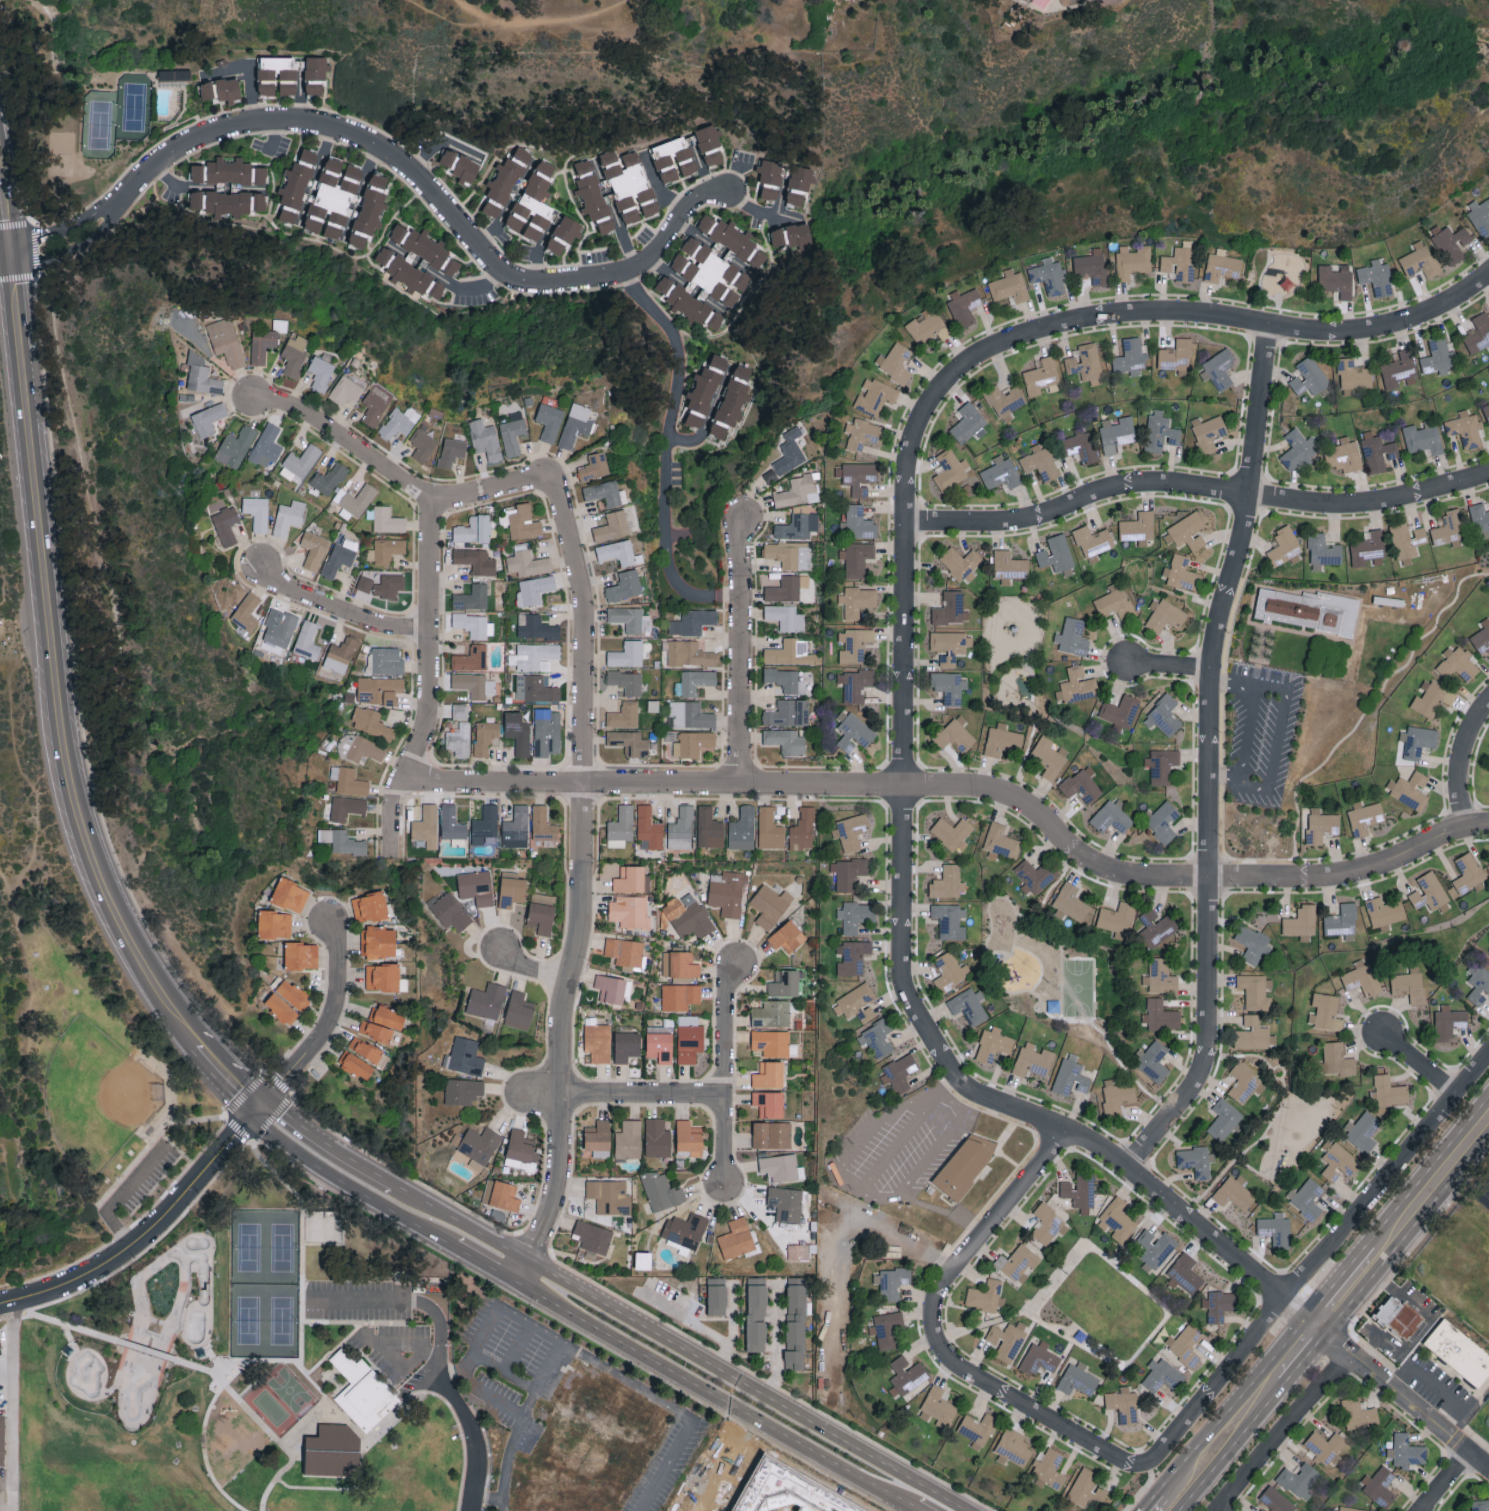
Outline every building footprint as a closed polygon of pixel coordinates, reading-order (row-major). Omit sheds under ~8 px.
[(306,97),(324,97),(323,70),(329,70),(328,55),(305,56),(306,97)] [(277,94),(298,94),(298,62),(295,62),(295,56),(259,56),(259,94),(277,94)] [(159,70),(159,79),(191,78),(191,69),(159,70)] [(200,81),(202,100),(227,97),(228,102),(241,100),(239,77),(200,81)] [(696,129),(707,166),(724,161),(719,146),(722,145),(719,135),(720,135),(716,123),(696,129)] [(652,145),(663,183),(681,178),(681,176),(700,170),(692,145),(688,146),(685,136),(652,145)] [(497,219),(533,152),(517,144),(505,166),(501,163),(488,186),(492,188),(480,210),(497,219)] [(317,151),(302,147),(299,161),(294,160),(291,169),(286,168),(280,190),(283,191),(280,202),(283,203),(279,219),(300,225),(307,197),(306,197),(317,151)] [(639,149),(619,155),(617,147),(600,153),(613,193),(605,196),(607,203),(617,200),(625,225),(643,219),(643,217),(660,212),(639,149)] [(480,162),(445,149),(439,165),(461,173),(458,182),(471,187),(480,162)] [(191,190),(190,212),(234,212),(234,219),(240,219),(241,213),(249,213),(251,210),(266,210),(266,192),(255,192),(267,184),(267,166),(252,166),(252,162),(243,162),(243,159),(227,159),(217,155),(215,161),(208,161),(206,164),(191,164),(191,181),(231,182),(231,191),(191,190)] [(348,242),(363,195),(356,193),(364,168),(345,162),(345,161),(327,155),(303,228),(321,234),(321,233),(348,242)] [(507,226),(522,233),(521,234),(540,243),(556,208),(545,203),(551,191),(548,189),(552,180),(549,179),(556,165),(538,157),(507,226)] [(573,163),(582,191),(579,192),(586,213),(592,211),(599,234),(616,229),(592,157),(573,163)] [(759,197),(777,200),(784,162),(760,158),(758,172),(763,173),(759,197)] [(805,190),(811,191),(814,168),(792,164),(786,203),(803,205),(805,190)] [(354,246),(365,248),(367,234),(377,235),(383,203),(384,203),(389,175),(366,171),(354,246)] [(1465,211),(1483,239),(1488,235),(1488,195),(1465,211)] [(760,268),(769,253),(748,240),(751,235),(730,221),(728,225),(706,212),(696,228),(760,268)] [(573,234),(578,237),(585,224),(563,213),(546,248),(562,256),(573,234)] [(770,231),(775,249),(798,243),(800,250),(814,246),(807,220),(770,231)] [(438,300),(447,283),(412,265),(416,257),(454,276),(462,260),(441,249),(445,242),(422,231),(421,234),(397,221),(389,238),(410,249),(406,257),(382,245),(374,261),(395,272),(391,280),(413,291),(415,288),(438,300)] [(1464,226),(1453,233),(1447,225),(1441,229),(1437,224),(1427,231),(1452,266),(1467,255),(1461,247),(1473,239),(1464,226)] [(1427,278),(1441,273),(1425,237),(1412,243),(1415,250),(1398,257),(1406,276),(1423,269),(1427,278)] [(757,270),(686,240),(681,253),(677,251),(670,269),(690,278),(685,290),(707,300),(708,297),(735,309),(743,290),(747,292),(757,270)] [(1160,271),(1176,271),(1176,282),(1195,281),(1195,240),(1182,240),(1182,246),(1174,246),(1174,255),(1160,255),(1160,271)] [(1118,281),(1130,280),(1130,272),(1151,271),(1151,244),(1137,245),(1137,251),(1128,251),(1128,245),(1116,245),(1118,281)] [(1092,274),(1092,284),(1106,284),(1105,247),(1093,247),(1093,255),(1074,255),(1074,275),(1092,274)] [(1205,281),(1219,283),(1220,275),(1241,278),(1243,258),(1225,256),(1226,248),(1217,247),(1216,253),(1208,252),(1205,281)] [(1027,268),(1031,283),(1044,280),(1048,296),(1068,292),(1060,260),(1052,262),(1050,256),(1042,258),(1043,264),(1027,268)] [(1387,262),(1381,264),(1379,257),(1371,259),(1371,265),(1356,268),(1359,283),(1372,280),(1375,297),(1393,293),(1387,262)] [(1319,264),(1318,290),(1339,290),(1339,299),(1351,299),(1351,264),(1340,263),(1340,270),(1331,270),(1331,264),(1319,264)] [(988,282),(994,301),(1013,295),(1016,303),(1031,298),(1022,271),(1014,273),(1012,267),(1003,270),(1006,276),(988,282)] [(654,290),(674,302),(670,309),(701,327),(704,321),(718,329),(727,314),(662,276),(654,290)] [(959,294),(958,289),(949,292),(952,299),(949,300),(959,328),(976,323),(970,308),(982,303),(977,288),(959,294)] [(904,326),(921,346),(937,333),(943,341),(954,332),(931,305),(918,315),(918,314),(904,326)] [(1488,345),(1488,319),(1486,311),(1471,317),(1477,329),(1463,335),(1470,353),(1488,345)] [(214,355),(226,352),(230,369),(245,365),(233,316),(206,323),(214,355)] [(273,331),(287,331),(288,319),(273,318),(273,331)] [(251,364),(266,365),(267,346),(278,347),(278,330),(252,329),(251,364)] [(281,356),(289,359),(283,373),(295,379),(312,341),(292,331),(281,356)] [(1420,357),(1423,373),(1439,370),(1440,375),(1449,373),(1448,367),(1452,366),(1446,335),(1428,338),(1432,355),(1420,357)] [(1142,353),(1140,336),(1122,338),(1124,355),(1112,356),(1114,372),(1130,370),(1131,375),(1140,374),(1139,367),(1147,366),(1146,353),(1142,353)] [(1158,368),(1178,368),(1178,375),(1192,376),(1193,337),(1176,337),(1176,349),(1158,348),(1158,368)] [(913,351),(896,340),(885,357),(879,354),(873,363),(906,384),(914,372),(903,365),(913,351)] [(1077,344),(1078,355),(1064,357),(1066,373),(1081,371),(1082,381),(1090,380),(1091,385),(1104,384),(1097,341),(1077,344)] [(1233,382),(1225,370),(1237,362),(1226,347),(1201,364),(1205,369),(1200,373),(1204,380),(1209,377),(1220,391),(1233,382)] [(1412,347),(1399,350),(1401,359),(1380,364),(1386,390),(1407,385),(1407,384),(1419,381),(1412,347)] [(225,379),(208,377),(210,366),(203,365),(205,353),(188,351),(187,363),(190,364),(187,389),(223,394),(225,379)] [(727,358),(713,353),(709,367),(704,366),(698,382),(691,380),(686,396),(692,398),(684,423),(704,430),(727,358)] [(1288,382),(1298,395),(1308,388),(1314,396),(1320,391),(1323,396),(1334,388),(1310,354),(1294,365),(1300,373),(1288,382)] [(310,387),(323,393),(336,365),(314,355),(307,370),(316,374),(310,387)] [(1028,396),(1050,390),(1050,391),(1062,388),(1054,355),(1035,359),(1037,368),(1022,372),(1028,396)] [(1341,389),(1375,388),(1374,366),(1356,367),(1355,357),(1336,357),(1337,374),(1341,374),(1341,389)] [(355,401),(364,388),(343,374),(328,396),(342,406),(348,397),(355,401)] [(852,407),(877,418),(885,399),(894,403),(900,390),(867,376),(862,386),(868,389),(865,396),(858,393),(852,407)] [(1028,404),(1020,386),(1002,393),(998,383),(984,390),(996,418),(1028,404)] [(361,402),(369,408),(361,419),(373,427),(390,402),(370,388),(361,402)] [(989,423),(968,400),(958,410),(964,416),(949,430),(964,446),(989,423)] [(216,432),(212,422),(229,414),(223,401),(191,415),(201,439),(216,432)] [(540,439),(554,444),(565,410),(541,402),(535,420),(545,424),(540,439)] [(559,446),(572,450),(577,432),(589,436),(593,421),(588,420),(591,407),(571,402),(559,446)] [(377,432),(389,440),(397,429),(406,436),(421,414),(408,405),(403,412),(395,406),(377,432)] [(1144,450),(1162,453),(1163,442),(1179,445),(1182,429),(1168,427),(1170,417),(1162,416),(1163,409),(1151,407),(1144,450)] [(1444,421),(1447,435),(1460,432),(1464,449),(1481,445),(1477,428),(1481,427),(1477,413),(1468,415),(1467,409),(1458,411),(1460,417),(1444,421)] [(527,433),(523,410),(510,412),(511,421),(500,423),(505,456),(520,454),(517,435),(527,433)] [(1202,422),(1199,416),(1188,421),(1203,456),(1217,450),(1212,439),(1228,433),(1221,414),(1202,422)] [(1104,455),(1118,453),(1116,444),(1136,441),(1132,417),(1111,420),(1111,419),(1099,420),(1104,455)] [(495,424),(484,426),(482,418),(468,421),(474,452),(486,450),(488,461),(502,459),(495,424)] [(1402,426),(1408,452),(1430,447),(1432,455),(1443,453),(1436,418),(1423,421),(1425,427),(1417,429),(1415,424),(1402,426)] [(883,423),(854,419),(853,424),(846,423),(845,432),(849,432),(847,449),(861,451),(861,445),(880,447),(883,423)] [(274,441),(281,427),(267,420),(249,459),(266,467),(270,459),(276,462),(283,446),(274,441)] [(227,432),(214,458),(238,469),(258,430),(244,423),(237,437),(227,432)] [(807,461),(795,438),(802,434),(797,425),(783,433),(787,441),(779,445),(785,456),(772,463),(779,476),(807,461)] [(1098,460),(1088,425),(1074,429),(1075,435),(1062,439),(1067,454),(1079,451),(1083,465),(1098,460)] [(1289,471),(1306,460),(1307,462),(1318,455),(1312,445),(1316,442),(1312,435),(1305,440),(1297,426),(1284,435),(1292,447),(1279,456),(1289,471)] [(411,455),(424,463),(438,441),(417,427),(408,441),(417,446),(411,455)] [(1369,474),(1388,470),(1386,459),(1400,457),(1396,441),(1383,444),(1381,435),(1373,436),(1372,430),(1360,433),(1369,474)] [(1363,468),(1357,440),(1349,441),(1348,435),(1339,437),(1341,445),(1324,449),(1328,469),(1342,466),(1344,473),(1363,468)] [(453,468),(455,456),(465,458),(467,441),(443,437),(439,466),(453,468)] [(1059,477),(1044,441),(1030,447),(1032,452),(1018,458),(1025,473),(1038,468),(1044,483),(1059,477)] [(323,450),(310,442),(300,457),(291,451),(278,471),(299,485),(323,450)] [(960,461),(949,446),(935,456),(944,469),(932,477),(943,492),(973,470),(965,458),(960,461)] [(578,467),(580,480),(609,475),(605,451),(588,453),(589,465),(578,467)] [(1009,488),(1022,483),(1010,456),(1003,460),(1001,454),(992,458),(995,464),(979,471),(987,489),(1006,481),(1009,488)] [(317,471),(309,483),(328,497),(348,468),(337,460),(326,476),(317,471)] [(877,464),(836,464),(836,476),(842,476),(842,484),(852,484),(852,497),(868,497),(868,483),(877,483),(877,464)] [(789,477),(791,489),(773,492),(775,506),(817,500),(813,473),(789,477)] [(626,500),(624,488),(618,490),(616,480),(582,486),(585,500),(605,497),(606,503),(626,500)] [(332,500),(343,507),(341,511),(357,521),(378,489),(366,481),(356,497),(340,487),(332,500)] [(267,532),(268,498),(243,497),(242,513),(253,513),(253,532),(267,532)] [(306,502),(293,499),(291,506),(279,503),(272,535),(287,538),(290,524),(301,527),(306,502)] [(511,538),(542,536),(541,520),(531,521),(530,502),(516,504),(517,512),(509,512),(511,538)] [(1474,534),(1484,532),(1485,537),(1488,536),(1488,510),(1485,510),(1484,502),(1469,505),(1474,534)] [(863,504),(846,504),(847,521),(840,522),(840,538),(876,536),(875,519),(863,519),(863,504)] [(237,543),(231,525),(241,522),(235,505),(211,514),(223,548),(237,543)] [(392,505),(374,505),(373,531),(406,532),(406,517),(392,516),(392,505)] [(592,527),(595,542),(630,534),(624,508),(605,512),(608,524),(592,527)] [(1431,528),(1434,544),(1466,538),(1460,508),(1445,511),(1446,515),(1437,517),(1440,527),(1431,528)] [(1178,546),(1186,541),(1193,552),(1206,544),(1198,530),(1206,525),(1197,509),(1166,528),(1178,546)] [(1138,539),(1138,546),(1147,545),(1146,539),(1154,539),(1153,510),(1138,510),(1138,520),(1119,520),(1119,540),(1138,539)] [(810,539),(811,531),(816,531),(816,513),(792,512),(792,524),(774,524),(774,538),(810,539)] [(453,541),(490,542),(491,515),(469,514),(469,526),(453,525),(453,541)] [(1389,525),(1397,560),(1418,555),(1415,543),(1427,540),(1424,526),(1410,530),(1408,521),(1389,525)] [(1084,558),(1114,546),(1107,528),(1091,534),(1087,524),(1073,530),(1084,558)] [(1273,534),(1279,544),(1266,552),(1275,567),(1304,550),(1289,524),(1273,534)] [(1350,541),(1352,567),(1371,565),(1385,563),(1381,528),(1370,529),(1371,539),(1350,541)] [(310,548),(303,567),(316,572),(329,539),(305,530),(300,544),(310,548)] [(1046,538),(1049,548),(1035,552),(1040,567),(1053,564),(1056,574),(1075,568),(1064,532),(1046,538)] [(1341,564),(1342,544),(1325,544),(1325,533),(1310,533),(1309,563),(1341,564)] [(334,541),(322,575),(334,579),(341,562),(351,566),(360,542),(345,537),(342,545),(334,541)] [(406,538),(374,538),(374,549),(367,548),(367,559),(376,559),(375,564),(391,564),(391,553),(406,553),(406,538)] [(595,546),(599,562),(619,557),(621,567),(644,561),(642,553),(633,555),(630,538),(595,546)] [(552,571),(550,557),(531,559),(529,542),(514,543),(515,555),(506,557),(508,573),(517,571),(518,575),(552,571)] [(764,542),(764,558),(782,559),(782,569),(808,569),(808,543),(764,542)] [(874,542),(845,543),(845,549),(839,549),(839,559),(845,558),(845,578),(865,578),(865,558),(875,557),(874,542)] [(963,557),(951,545),(938,558),(962,583),(985,561),(973,548),(963,557)] [(452,563),(472,563),(472,574),(496,575),(496,558),(488,557),(488,549),(453,549),(452,563)] [(1029,559),(1011,559),(1011,549),(994,549),(994,577),(1029,578),(1029,559)] [(1186,568),(1190,557),(1175,552),(1169,567),(1165,566),(1162,574),(1169,577),(1167,583),(1196,593),(1203,574),(1186,568)] [(617,572),(620,584),(605,587),(607,601),(642,594),(637,568),(617,572)] [(404,590),(405,575),(381,573),(381,580),(359,579),(358,594),(397,596),(397,589),(404,590)] [(765,586),(765,600),(800,601),(800,587),(809,587),(809,575),(781,575),(781,586),(765,586)] [(518,607),(542,604),(540,592),(556,590),(554,576),(519,579),(520,591),(516,592),(518,607)] [(1093,599),(1100,616),(1116,610),(1120,619),(1135,613),(1120,580),(1108,585),(1111,592),(1093,599)] [(471,593),(453,593),(452,608),(487,608),(487,583),(472,582),(471,593)] [(877,606),(877,588),(845,587),(844,594),(838,594),(838,603),(845,603),(844,619),(859,620),(860,606),(877,606)] [(1359,598),(1303,589),(1303,594),(1259,587),(1254,619),(1353,634),(1359,598)] [(262,598),(250,590),(230,618),(251,633),(260,620),(251,613),(262,598)] [(931,606),(932,622),(969,622),(969,610),(964,610),(963,590),(943,590),(943,606),(931,606)] [(1188,614),(1156,595),(1149,607),(1154,610),(1145,624),(1159,633),(1166,621),(1179,629),(1188,614)] [(1404,605),(1404,598),(1374,596),(1373,603),(1404,605)] [(796,605),(764,606),(765,620),(779,620),(779,631),(805,631),(804,613),(796,613),(796,605)] [(650,633),(650,614),(642,614),(642,607),(607,607),(607,621),(626,622),(625,632),(650,633)] [(298,615),(271,608),(262,640),(288,648),(298,615)] [(718,624),(718,610),(682,609),(681,620),(669,620),(668,634),(702,635),(702,623),(718,624)] [(542,614),(518,613),(517,637),(560,638),(560,625),(541,624),(542,614)] [(487,614),(452,614),(452,628),(470,628),(470,639),(487,639),(487,614)] [(1090,639),(1082,638),(1086,620),(1065,616),(1062,634),(1055,633),(1054,642),(1060,643),(1059,650),(1087,655),(1090,639)] [(292,651),(316,661),(322,646),(312,642),(319,624),(306,618),(292,651)] [(1481,655),(1488,649),(1488,621),(1468,635),(1481,655)] [(839,663),(866,662),(866,641),(875,641),(874,629),(838,629),(838,641),(845,641),(845,649),(839,649),(839,663)] [(930,651),(940,651),(940,667),(956,667),(956,653),(966,653),(966,646),(972,646),(973,633),(930,632),(930,651)] [(323,666),(345,675),(358,639),(345,635),(341,646),(331,643),(323,666)] [(783,648),(764,648),(763,663),(819,664),(820,653),(807,653),(807,641),(797,641),(797,637),(783,637),(783,648)] [(608,650),(607,665),(643,665),(644,640),(624,639),(624,651),(608,650)] [(699,640),(668,640),(668,665),(716,665),(717,651),(699,651),(699,640)] [(486,643),(470,643),(471,654),(452,655),(452,669),(487,669),(486,643)] [(560,644),(517,644),(517,654),(509,654),(509,664),(517,664),(517,670),(550,670),(550,659),(560,659),(560,644)] [(1480,669),(1467,657),(1469,654),(1459,645),(1454,651),(1451,648),(1434,667),(1447,679),(1455,671),(1467,682),(1480,669)] [(400,647),(372,647),(372,673),(404,673),(404,658),(400,658),(400,647)] [(1069,681),(1060,682),(1061,690),(1055,691),(1057,702),(1100,696),(1096,677),(1085,679),(1083,664),(1067,666),(1069,681)] [(782,693),(805,694),(805,680),(798,680),(798,669),(764,668),(763,682),(783,683),(782,693)] [(717,671),(682,670),(682,682),(675,682),(675,696),(696,696),(696,685),(716,685),(717,671)] [(844,683),(843,703),(863,703),(864,685),(875,685),(875,671),(837,670),(837,682),(844,683)] [(641,671),(607,671),(607,685),(625,685),(625,695),(641,695),(641,671)] [(944,705),(961,705),(961,688),(967,688),(967,679),(961,679),(961,672),(930,672),(930,690),(944,690),(944,705)] [(486,680),(486,674),(452,673),(452,688),(471,688),(470,700),(486,700),(486,694),(495,694),(495,680),(486,680)] [(560,700),(560,687),(548,687),(547,674),(516,675),(516,701),(560,700)] [(396,704),(395,692),(405,692),(404,677),(358,678),(358,704),(396,704)] [(1456,695),(1426,677),(1421,687),(1423,688),(1411,707),(1431,719),(1442,700),(1450,705),(1456,695)] [(1144,716),(1168,738),(1182,723),(1169,711),(1178,702),(1168,692),(1144,716)] [(1141,699),(1124,693),(1119,705),(1103,700),(1097,717),(1130,729),(1141,699)] [(809,725),(809,699),(777,699),(777,710),(763,710),(762,724),(809,725)] [(622,712),(606,712),(607,727),(639,726),(638,701),(622,701),(622,712)] [(715,712),(701,712),(700,701),(671,701),(671,728),(715,727),(715,712)] [(468,719),(468,703),(452,704),(452,719),(468,719)] [(381,713),(357,705),(350,727),(391,740),(395,728),(378,723),(381,713)] [(560,709),(534,709),(535,756),(549,756),(548,752),(561,752),(560,709)] [(836,744),(849,754),(857,742),(865,748),(877,732),(850,711),(838,728),(845,733),(836,744)] [(530,723),(522,722),(522,712),(505,712),(504,737),(515,737),(515,757),(530,758),(530,723)] [(932,739),(941,749),(950,740),(962,753),(976,740),(964,726),(968,722),(960,713),(932,739)] [(445,750),(455,750),(454,757),(469,758),(470,721),(459,720),(459,731),(446,731),(445,750)] [(476,757),(489,756),(489,737),(500,737),(500,721),(475,722),(476,757)] [(989,726),(984,755),(1001,758),(1002,748),(1020,752),(1024,733),(1005,729),(1006,723),(997,721),(996,728),(989,726)] [(1438,729),(1408,725),(1407,731),(1401,730),(1399,739),(1406,740),(1403,758),(1420,761),(1422,745),(1436,747),(1438,729)] [(798,729),(763,730),(763,744),(781,744),(781,755),(806,754),(806,736),(798,736),(798,729)] [(382,762),(387,749),(346,731),(336,754),(359,763),(364,754),(382,762)] [(625,756),(649,757),(649,738),(641,738),(641,731),(607,731),(607,745),(625,745),(625,756)] [(715,732),(679,732),(679,741),(673,741),(673,757),(699,757),(699,747),(715,747),(715,732)] [(1029,758),(1047,766),(1042,776),(1055,783),(1067,758),(1065,757),(1069,750),(1056,744),(1057,742),(1041,734),(1029,758)] [(1179,749),(1151,750),(1151,756),(1144,757),(1144,765),(1150,765),(1151,784),(1170,784),(1169,765),(1180,765),(1179,749)] [(1068,798),(1077,791),(1087,805),(1103,793),(1090,775),(1095,771),(1089,763),(1058,786),(1068,798)] [(338,780),(336,790),(367,795),(370,781),(354,779),(356,769),(332,765),(329,778),(338,780)] [(1409,780),(1396,774),(1386,793),(1422,810),(1430,794),(1422,790),(1429,776),(1415,769),(1409,780)] [(1111,823),(1122,834),(1134,821),(1120,808),(1124,803),(1115,795),(1090,822),(1102,833),(1111,823)] [(345,822),(346,812),(366,814),(367,799),(333,796),(330,821),(345,822)] [(1166,845),(1177,834),(1168,824),(1181,813),(1167,799),(1144,822),(1166,845)] [(1347,810),(1354,838),(1368,835),(1366,825),(1385,820),(1380,801),(1362,806),(1360,801),(1352,803),(1354,809),(1347,810)] [(437,849),(438,803),(423,803),(422,820),(411,820),(411,840),(427,840),(426,849),(437,849)] [(441,838),(467,838),(467,823),(455,823),(456,803),(442,803),(441,838)] [(485,845),(485,837),(498,837),(498,804),(483,804),(483,819),(472,818),(472,844),(485,845)] [(527,847),(528,804),(514,804),(514,821),(503,820),(502,846),(527,847)] [(652,805),(638,804),(637,840),(641,840),(641,849),(663,850),(663,823),(651,822),(652,805)] [(729,848),(754,848),(755,804),(740,804),(740,821),(729,821),(729,848)] [(532,840),(539,840),(539,846),(558,846),(558,824),(547,824),(547,805),(533,805),(532,840)] [(633,840),(633,805),(618,805),(619,821),(607,821),(607,847),(625,847),(625,841),(633,840)] [(668,822),(668,848),(693,848),(692,805),(678,805),(679,822),(668,822)] [(698,846),(724,846),(724,820),(712,820),(712,805),(698,805),(698,846)] [(775,805),(759,805),(759,848),(785,849),(785,826),(775,826),(775,805)] [(789,826),(790,848),(814,848),(813,806),(799,806),(800,826),(789,826)] [(1308,845),(1323,844),(1323,834),(1340,833),(1340,813),(1320,814),(1320,807),(1307,807),(1308,845)] [(861,849),(857,834),(870,830),(865,813),(836,822),(837,828),(831,830),(834,838),(840,836),(844,853),(861,849)] [(929,830),(954,851),(958,846),(960,848),(976,828),(962,817),(954,827),(941,816),(929,830)] [(1003,835),(1006,824),(991,820),(983,849),(1017,859),(1022,840),(1003,835)] [(348,829),(318,829),(317,841),(332,842),(332,853),(367,854),(367,840),(348,839),(348,829)] [(1463,874),(1452,881),(1460,894),(1487,878),(1470,850),(1454,860),(1463,874)] [(1035,896),(1056,877),(1043,864),(1036,870),(1025,858),(1011,871),(1035,896)] [(855,892),(855,874),(867,875),(867,860),(830,859),(830,871),(836,871),(836,892),(855,892)] [(930,896),(960,897),(960,890),(966,890),(966,881),(960,881),(960,863),(943,863),(943,879),(930,878),(930,896)] [(644,865),(620,866),(620,878),(613,878),(613,892),(650,892),(650,875),(644,875),(644,865)] [(457,873),(460,898),(476,896),(477,907),(494,905),(490,870),(457,873)] [(1450,899),(1432,870),(1415,880),(1420,888),(1408,895),(1416,909),(1427,902),(1432,910),(1450,899)] [(526,902),(526,879),(519,878),(519,872),(501,871),(500,908),(512,908),(512,902),(526,902)] [(710,880),(708,905),(721,906),(721,917),(741,918),(744,872),(722,871),(722,881),(710,880)] [(310,888),(279,878),(271,903),(302,913),(310,888)] [(1075,896),(1079,888),(1066,880),(1052,905),(1087,925),(1097,908),(1075,896)] [(749,903),(762,912),(755,921),(770,932),(795,896),(785,889),(780,895),(763,883),(749,903)] [(352,897),(357,924),(389,917),(384,891),(352,897)] [(447,927),(451,923),(459,932),(473,919),(448,891),(430,907),(447,927)] [(681,937),(694,929),(700,938),(715,928),(692,892),(679,901),(676,897),(661,907),(681,937)] [(1388,923),(1407,919),(1402,900),(1383,904),(1381,896),(1365,900),(1372,928),(1380,926),(1382,932),(1390,930),(1388,923)] [(620,928),(648,928),(648,897),(609,897),(609,920),(620,920),(620,928)] [(1101,907),(1096,926),(1116,931),(1114,938),(1127,942),(1137,904),(1120,900),(1118,911),(1101,907)] [(537,934),(551,936),(555,905),(529,902),(527,926),(538,927),(537,934)] [(874,902),(843,903),(843,909),(836,909),(837,918),(842,918),(843,935),(858,935),(858,921),(875,920),(874,902)] [(1355,902),(1340,903),(1341,914),(1324,915),(1324,934),(1356,933),(1355,902)] [(1300,934),(1300,941),(1308,941),(1308,934),(1317,934),(1316,904),(1297,905),(1297,917),(1282,918),(1282,935),(1300,934)] [(965,939),(966,921),(967,905),(931,905),(931,917),(940,917),(940,939),(965,939)] [(1139,916),(1147,927),(1139,933),(1151,950),(1180,929),(1168,913),(1160,918),(1152,907),(1139,916)] [(291,913),(259,911),(257,937),(290,938),(291,913)] [(789,954),(807,938),(791,918),(767,938),(776,949),(781,944),(789,954)] [(1248,946),(1242,959),(1258,966),(1272,938),(1241,923),(1234,939),(1248,946)] [(396,930),(387,930),(387,925),(361,926),(362,954),(367,954),(367,958),(397,958),(396,930)] [(645,942),(606,937),(604,956),(616,957),(615,967),(633,969),(633,967),(642,968),(645,942)] [(837,975),(863,975),(863,953),(872,954),(872,942),(836,941),(836,954),(843,954),(843,962),(838,961),(837,975)] [(318,944),(285,943),(285,969),(317,970),(318,944)] [(960,967),(950,950),(933,960),(942,974),(933,980),(942,994),(957,985),(955,983),(972,972),(966,963),(960,967)] [(663,977),(700,976),(700,964),(693,964),(693,951),(663,951),(663,977)] [(1361,985),(1365,997),(1382,991),(1369,956),(1353,962),(1356,969),(1340,974),(1346,990),(1361,985)] [(1178,993),(1178,976),(1168,975),(1169,958),(1150,957),(1149,976),(1143,976),(1142,984),(1149,985),(1149,992),(1178,993)] [(1479,1007),(1488,995),(1488,996),(1488,971),(1478,961),(1464,977),(1475,986),(1466,997),(1479,1007)] [(366,964),(366,990),(399,991),(399,965),(366,964)] [(1391,974),(1392,993),(1409,993),(1410,1004),(1423,1003),(1421,965),(1409,966),(1410,973),(1391,974)] [(767,982),(767,996),(801,995),(800,969),(774,970),(775,982),(767,982)] [(1245,989),(1246,1009),(1271,1009),(1271,997),(1266,997),(1266,974),(1237,975),(1237,989),(1245,989)] [(594,987),(601,989),(599,1001),(623,1005),(624,996),(629,997),(632,980),(596,975),(594,987)] [(286,977),(275,989),(301,1012),(311,1000),(286,977)] [(498,1020),(507,986),(488,981),(485,991),(471,987),(465,1012),(498,1020)] [(875,1016),(868,1002),(876,997),(868,983),(831,1003),(838,1015),(844,1012),(847,1019),(857,1014),(862,1023),(875,1016)] [(701,985),(662,984),(662,1010),(688,1010),(688,1003),(700,1003),(701,985)] [(989,1017),(979,1000),(984,997),(979,989),(974,993),(971,987),(946,1001),(953,1015),(962,1010),(972,1027),(989,1017)] [(525,992),(513,989),(504,1024),(528,1030),(536,1003),(523,1000),(525,992)] [(299,1014),(274,992),(263,1004),(289,1026),(299,1014)] [(1339,995),(1313,992),(1312,1006),(1317,1006),(1316,1014),(1309,1013),(1308,1026),(1343,1030),(1344,1019),(1336,1018),(1339,995)] [(1180,1010),(1163,1011),(1163,997),(1147,997),(1147,1013),(1141,1014),(1142,1022),(1148,1022),(1149,1029),(1181,1028),(1180,1010)] [(789,1000),(763,1000),(763,1007),(751,1007),(751,1026),(790,1026),(789,1000)] [(358,1034),(390,1042),(394,1028),(402,1031),(406,1014),(373,1005),(369,1020),(361,1019),(358,1034)] [(1435,1007),(1435,1042),(1452,1041),(1452,1027),(1468,1027),(1468,1010),(1450,1010),(1450,1007),(1435,1007)] [(1235,1028),(1235,1048),(1276,1048),(1276,1035),(1270,1035),(1270,1027),(1260,1027),(1260,1014),(1244,1013),(1244,1028),(1235,1028)] [(861,1046),(868,1042),(877,1059),(894,1050),(886,1035),(891,1033),(885,1020),(855,1034),(861,1046)] [(611,1024),(585,1024),(584,1052),(591,1052),(591,1062),(610,1063),(611,1024)] [(679,1024),(678,1063),(696,1064),(697,1051),(703,1051),(704,1025),(679,1024)] [(1012,1054),(1015,1037),(1000,1034),(1001,1027),(993,1025),(992,1030),(982,1028),(976,1061),(994,1064),(997,1051),(1012,1054)] [(751,1050),(763,1050),(763,1056),(790,1057),(790,1031),(751,1030),(751,1050)] [(640,1056),(641,1033),(615,1032),(614,1063),(628,1064),(628,1056),(640,1056)] [(672,1064),(673,1034),(647,1033),(646,1057),(658,1057),(658,1064),(672,1064)] [(347,1048),(376,1064),(383,1051),(354,1035),(347,1048)] [(486,1058),(476,1055),(480,1041),(455,1035),(450,1055),(445,1054),(442,1067),(482,1076),(486,1058)] [(1169,1049),(1156,1038),(1144,1053),(1141,1050),(1131,1061),(1159,1084),(1170,1070),(1159,1061),(1169,1049)] [(1012,1073),(1025,1077),(1028,1070),(1048,1077),(1056,1054),(1035,1047),(1036,1044),(1024,1040),(1012,1073)] [(1355,1057),(1344,1058),(1343,1041),(1323,1042),(1325,1075),(1356,1073),(1355,1057)] [(339,1062),(366,1081),(375,1069),(348,1050),(339,1062)] [(1072,1096),(1073,1089),(1088,1093),(1092,1078),(1080,1075),(1083,1064),(1077,1062),(1079,1055),(1070,1052),(1068,1058),(1062,1056),(1053,1091),(1072,1096)] [(918,1068),(911,1053),(882,1067),(886,1074),(885,1074),(895,1096),(910,1089),(904,1075),(918,1068)] [(783,1088),(784,1062),(760,1061),(759,1073),(752,1073),(752,1087),(783,1088)] [(1262,1079),(1238,1061),(1229,1072),(1238,1078),(1227,1093),(1243,1105),(1262,1079)] [(1374,1074),(1375,1091),(1370,1091),(1371,1107),(1412,1105),(1411,1085),(1390,1086),(1390,1073),(1374,1074)] [(484,1097),(484,1079),(446,1079),(445,1104),(471,1105),(472,1096),(484,1097)] [(1104,1117),(1121,1116),(1121,1103),(1137,1103),(1136,1083),(1113,1083),(1113,1079),(1103,1079),(1104,1117)] [(784,1092),(752,1092),(752,1104),(759,1104),(759,1116),(783,1116),(784,1092)] [(1212,1108),(1219,1115),(1207,1128),(1223,1143),(1245,1117),(1222,1096),(1212,1108)] [(1344,1136),(1367,1155),(1377,1141),(1370,1136),(1381,1122),(1364,1108),(1347,1129),(1349,1131),(1344,1136)] [(645,1117),(646,1156),(672,1155),(671,1129),(665,1130),(664,1117),(645,1117)] [(584,1148),(592,1149),(592,1156),(610,1157),(611,1118),(597,1118),(597,1126),(585,1126),(584,1148)] [(677,1149),(690,1149),(690,1156),(702,1156),(703,1126),(690,1126),(690,1119),(677,1118),(677,1149)] [(641,1119),(622,1119),(622,1131),(615,1131),(615,1158),(641,1157),(641,1119)] [(791,1147),(791,1121),(753,1121),(753,1146),(791,1147)] [(457,1149),(476,1159),(472,1166),(482,1172),(502,1134),(486,1126),(482,1134),(468,1128),(457,1149)] [(504,1164),(525,1168),(527,1160),(537,1162),(539,1152),(533,1151),(536,1139),(524,1136),(525,1130),(512,1127),(504,1164)] [(971,1135),(934,1180),(956,1203),(973,1185),(972,1180),(997,1145),(971,1135)] [(1362,1163),(1329,1137),(1319,1150),(1332,1161),(1321,1174),(1333,1184),(1342,1173),(1349,1179),(1362,1163)] [(1210,1179),(1209,1147),(1176,1148),(1177,1167),(1195,1166),(1195,1180),(1210,1179)] [(805,1178),(803,1166),(797,1166),(796,1153),(758,1156),(760,1172),(770,1171),(771,1181),(805,1178)] [(653,1211),(686,1200),(681,1185),(671,1189),(664,1168),(641,1176),(653,1211)] [(1060,1196),(1073,1197),(1073,1207),(1080,1207),(1080,1214),(1093,1214),(1094,1174),(1075,1174),(1075,1181),(1060,1180),(1060,1196)] [(1213,1196),(1223,1206),(1230,1198),(1245,1212),(1259,1197),(1234,1174),(1213,1196)] [(1314,1202),(1325,1189),(1307,1175),(1287,1200),(1314,1221),(1324,1209),(1314,1202)] [(488,1203),(494,1179),(488,1177),(481,1201),(488,1203)] [(489,1204),(518,1211),(521,1198),(514,1196),(518,1184),(496,1178),(489,1204)] [(627,1180),(586,1179),(586,1197),(597,1197),(597,1214),(630,1214),(630,1193),(626,1193),(627,1180)] [(767,1205),(776,1206),(776,1220),(801,1222),(803,1188),(768,1186),(767,1205)] [(1121,1209),(1127,1202),(1118,1195),(1094,1222),(1104,1231),(1106,1228),(1122,1242),(1138,1223),(1121,1209)] [(1033,1212),(1042,1219),(1031,1233),(1046,1245),(1066,1220),(1042,1200),(1033,1212)] [(698,1248),(707,1216),(690,1211),(688,1219),(669,1214),(662,1238),(698,1248)] [(1257,1218),(1258,1235),(1272,1235),(1273,1250),(1291,1249),(1290,1218),(1284,1218),(1283,1211),(1274,1211),(1274,1218),(1257,1218)] [(717,1236),(724,1258),(756,1248),(746,1215),(728,1220),(731,1231),(717,1236)] [(614,1230),(578,1218),(573,1232),(582,1234),(579,1246),(606,1255),(614,1230)] [(1177,1241),(1163,1230),(1157,1237),(1145,1227),(1130,1247),(1146,1260),(1141,1266),(1151,1274),(1177,1241)] [(1001,1253),(993,1262),(1021,1284),(1029,1274),(1028,1272),(1040,1257),(1021,1241),(1008,1258),(1001,1253)] [(802,1243),(788,1243),(788,1258),(802,1259),(802,1243)] [(1164,1275),(1176,1285),(1179,1282),(1192,1293),(1204,1279),(1190,1268),(1197,1260),(1184,1250),(1164,1275)] [(911,1284),(911,1269),(873,1269),(873,1283),(880,1283),(880,1300),(899,1300),(899,1284),(911,1284)] [(748,1350),(767,1350),(766,1276),(747,1276),(748,1350)] [(786,1368),(804,1368),(805,1276),(787,1276),(786,1368)] [(707,1314),(726,1314),(726,1277),(707,1277),(707,1314)] [(964,1306),(996,1311),(998,1304),(1004,1305),(1005,1297),(999,1296),(1002,1279),(988,1277),(986,1289),(967,1286),(964,1306)] [(1235,1291),(1209,1290),(1209,1298),(1202,1297),(1202,1307),(1208,1307),(1208,1322),(1224,1323),(1224,1309),(1235,1309),(1235,1291)] [(1398,1308),(1399,1310),(1405,1307),(1425,1323),(1406,1346),(1392,1335),(1387,1332),(1379,1332),(1372,1326),(1375,1324),(1371,1320),(1384,1306),(1388,1302),(1392,1303),(1396,1306),(1398,1308)] [(877,1333),(878,1349),(898,1347),(896,1329),(904,1328),(902,1311),(873,1314),(874,1325),(868,1325),(869,1334),(877,1333)] [(1193,1367),(1202,1356),(1193,1349),(1204,1335),(1187,1321),(1166,1346),(1193,1367)] [(998,1345),(993,1355),(1012,1364),(1027,1331),(1008,1323),(1005,1330),(991,1324),(985,1339),(998,1345)] [(1452,1328),(1488,1358),(1488,1378),(1475,1395),(1453,1375),(1443,1366),(1425,1350),(1447,1324),(1452,1328)] [(1019,1368),(1034,1375),(1040,1365),(1054,1372),(1061,1356),(1047,1349),(1048,1345),(1033,1338),(1019,1368)] [(328,1360),(341,1348),(356,1364),(361,1359),(400,1400),(367,1432),(335,1399),(351,1384),(328,1360)] [(931,1376),(920,1360),(910,1366),(902,1353),(890,1362),(897,1374),(891,1378),(901,1395),(931,1376)] [(1141,1383),(1156,1393),(1164,1382),(1175,1390),(1185,1376),(1155,1354),(1147,1365),(1152,1368),(1141,1383)] [(1084,1370),(1086,1367),(1071,1359),(1056,1387),(1069,1394),(1073,1387),(1091,1396),(1100,1378),(1084,1370)] [(842,1370),(832,1370),(831,1388),(842,1389),(842,1370)] [(918,1415),(928,1419),(928,1418),(950,1428),(960,1407),(945,1400),(949,1391),(933,1383),(918,1415)] [(1119,1407),(1120,1429),(1139,1428),(1137,1391),(1129,1391),(1129,1385),(1120,1386),(1120,1392),(1105,1392),(1105,1408),(1119,1407)] [(1345,1427),(1379,1423),(1377,1406),(1361,1408),(1360,1398),(1343,1399),(1345,1427)] [(983,1447),(998,1417),(986,1411),(981,1421),(965,1413),(955,1433),(983,1447)] [(305,1437),(317,1438),(318,1425),(347,1426),(359,1438),(357,1475),(304,1473),(305,1437)] [(1027,1434),(1005,1425),(995,1451),(1000,1453),(998,1457),(1024,1467),(1033,1447),(1023,1443),(1027,1434)] [(1302,1444),(1328,1465),(1347,1441),(1335,1431),(1327,1441),(1314,1430),(1302,1444)] [(1426,1445),(1409,1445),(1409,1431),(1394,1431),(1394,1448),(1387,1447),(1387,1457),(1393,1457),(1393,1467),(1409,1467),(1409,1462),(1426,1463),(1426,1445)] [(1029,1470),(1035,1473),(1031,1480),(1043,1486),(1045,1482),(1058,1490),(1066,1475),(1057,1470),(1065,1454),(1049,1446),(1045,1453),(1039,1450),(1029,1470)] [(1285,1465),(1275,1480),(1305,1499),(1322,1473),(1305,1461),(1297,1473),(1285,1465)] [(1386,1487),(1396,1475),(1381,1463),(1360,1488),(1385,1509),(1397,1496),(1386,1487)] [(1084,1505),(1088,1497),(1107,1506),(1113,1493),(1095,1485),(1100,1474),(1082,1465),(1067,1498),(1084,1505)] [(1302,1510),(1269,1484),(1257,1499),(1264,1504),(1259,1510),(1301,1510),(1302,1510)] [(1471,1500),(1472,1510),(1488,1510),(1488,1499),(1471,1500)]
